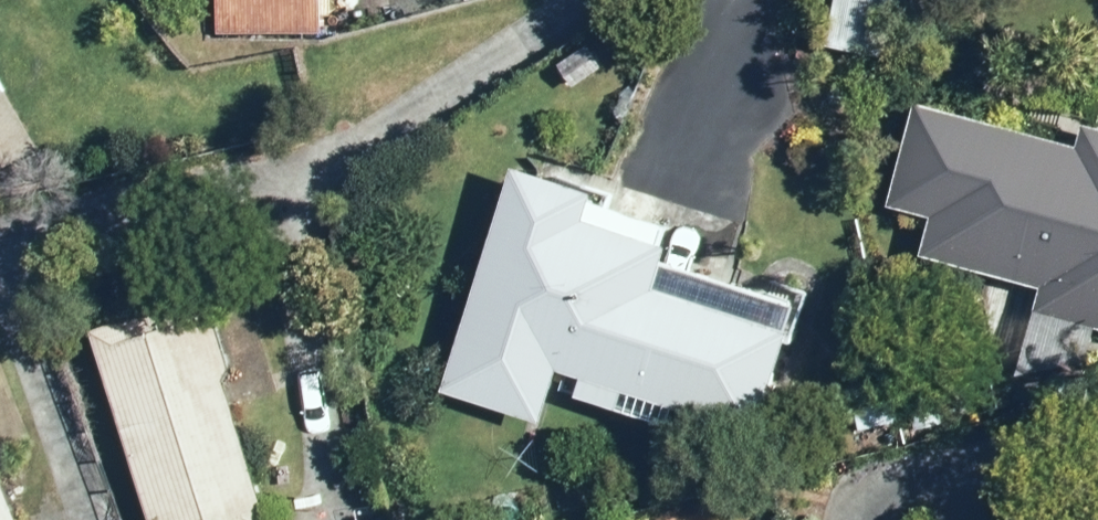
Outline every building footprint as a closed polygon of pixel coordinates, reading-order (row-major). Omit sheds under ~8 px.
[(227,33),(335,33),(335,0),(227,0),(227,33)] [(824,54),(884,65),(896,0),(833,0),(824,54)] [(938,256),(1058,290),(1034,375),(1097,364),(1097,152),(935,106),(906,209),(948,221),(938,256)] [(684,250),(690,231),(617,206),(621,195),(563,176),(561,182),(537,174),(463,395),(563,428),(576,390),(690,429),(697,409),(783,439),(817,337),(812,335),(820,313),(691,269),(696,254),(684,250)] [(108,336),(165,519),(283,519),(240,381),(246,368),(264,362),(252,322),(235,327),(232,318),(222,322),(216,302),(108,336)] [(860,393),(869,432),(909,422),(899,383),(860,393)] [(920,411),(928,434),(953,426),(945,403),(920,411)] [(0,439),(0,519),(31,519),(0,439)]
